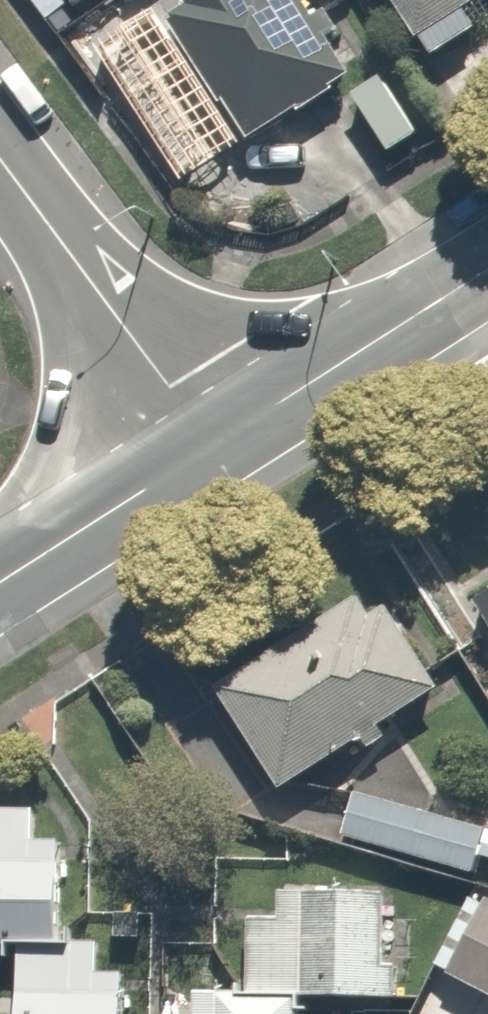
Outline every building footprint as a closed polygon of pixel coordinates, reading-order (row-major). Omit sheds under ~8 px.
[(32,6),(84,83),(122,57),(86,3),(90,0),(41,0),(32,6)] [(149,9),(238,142),(337,76),(304,28),(346,0),(345,0),(163,0),(149,9)] [(397,42),(469,0),(373,0),(397,42)] [(444,686),(379,585),(207,695),(272,797),(444,686)] [(476,606),(487,624),(487,598),(476,606)] [(358,792),(345,839),(487,879),(487,876),(487,829),(358,792)] [(0,800),(0,955),(10,956),(7,1013),(119,1013),(121,972),(89,971),(91,935),(56,934),(61,836),(34,835),(36,801),(0,800)] [(487,1006),(487,890),(472,882),(426,977),(487,1006)] [(163,1003),(163,1013),(295,1013),(296,996),(393,999),(396,892),(289,889),(288,908),(239,906),(236,991),(163,989),(163,1003)]
